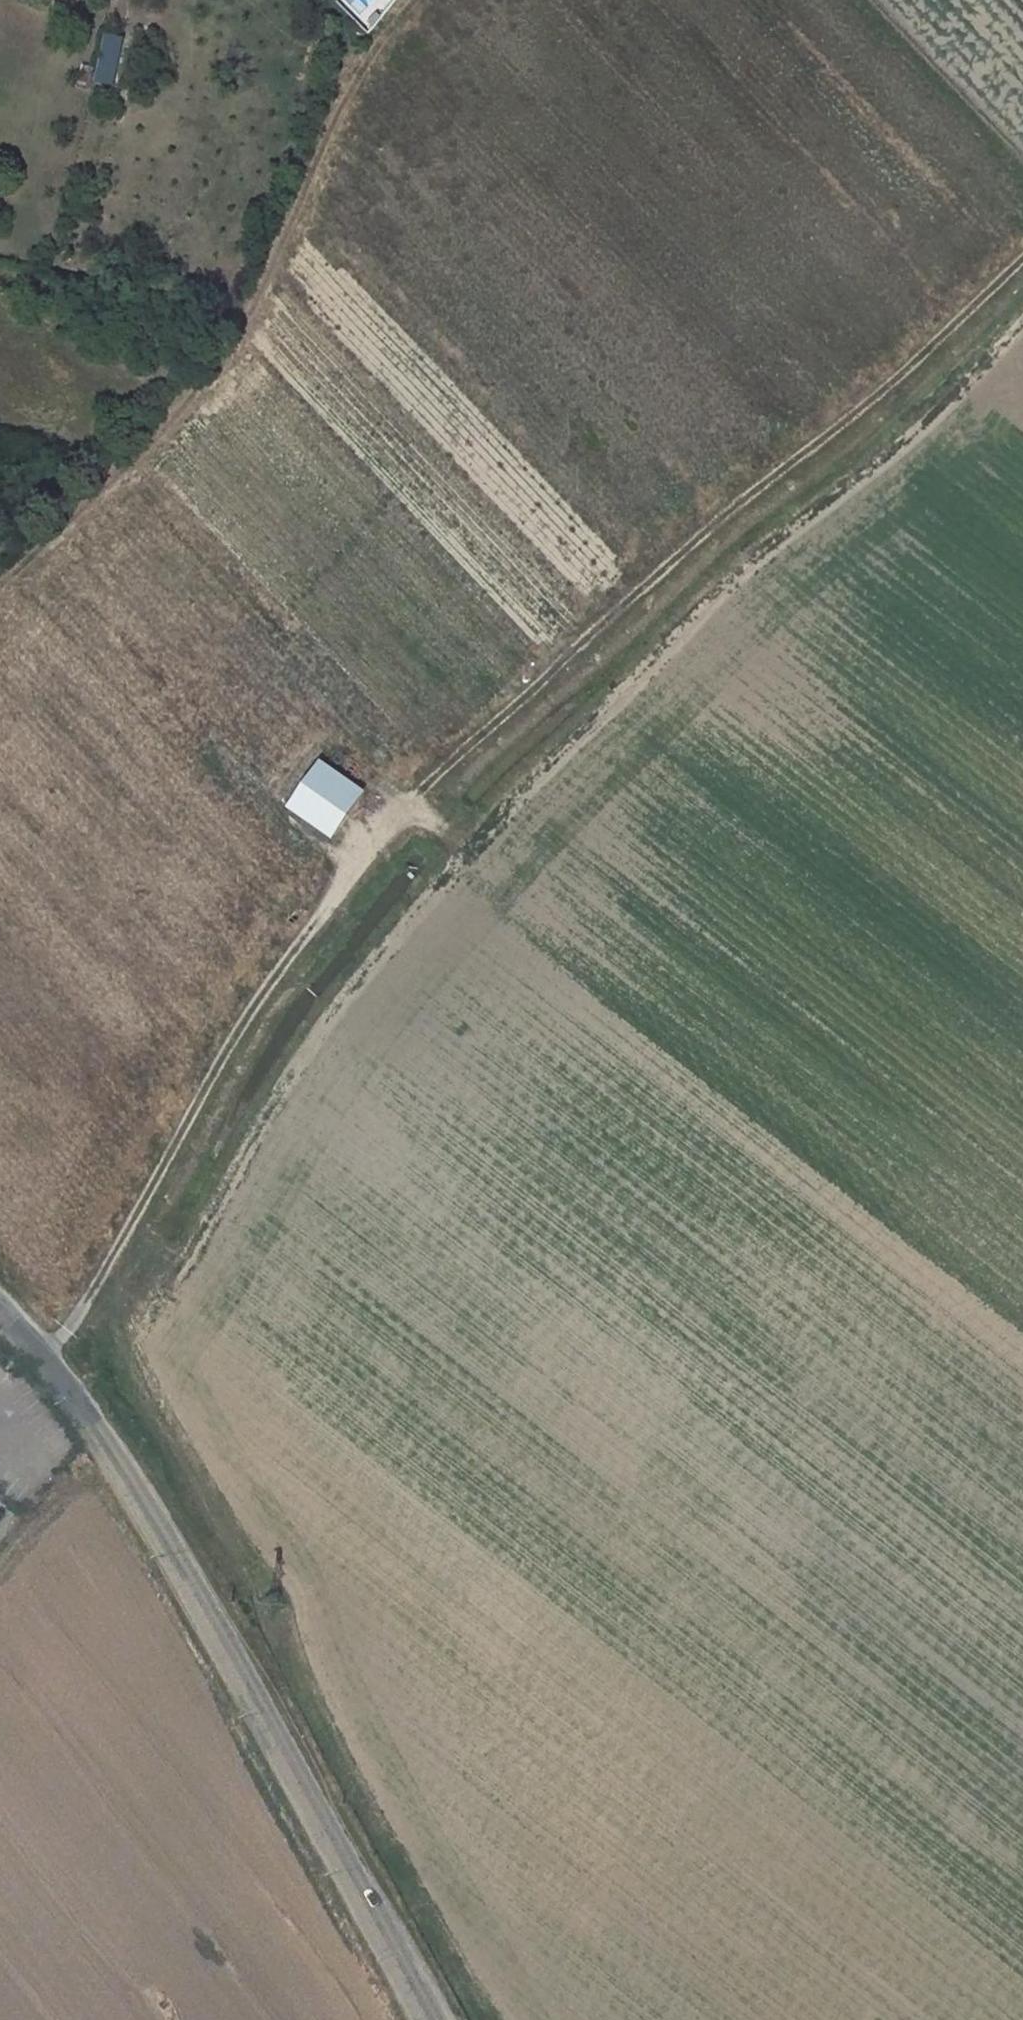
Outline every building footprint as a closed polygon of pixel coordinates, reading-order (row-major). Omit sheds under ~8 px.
[(321,761),(290,806),(332,836),(363,791),(321,761)]
